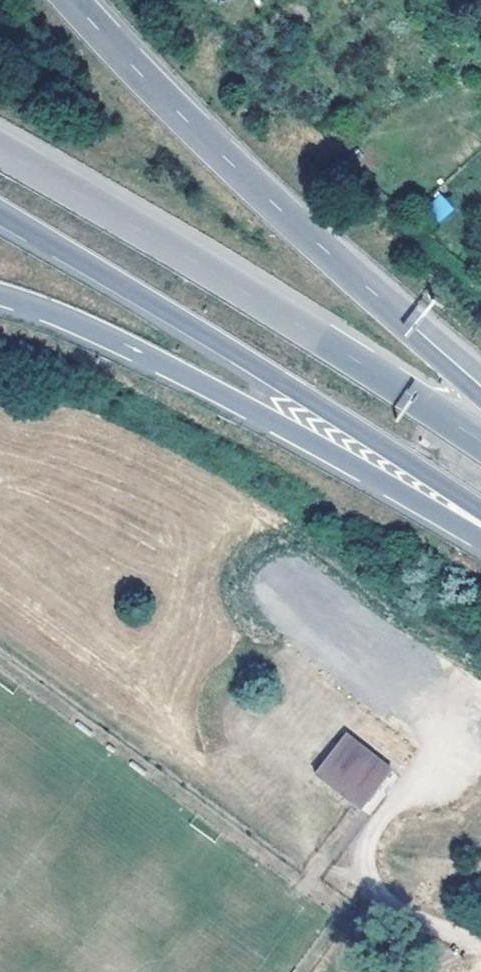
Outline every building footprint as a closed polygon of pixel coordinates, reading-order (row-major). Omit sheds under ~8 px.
[(423,19),(437,8),(430,0),(426,0),(416,9),(423,19)] [(423,208),(434,222),(456,205),(445,191),(423,208)] [(354,721),(327,759),(375,793),(402,755),(354,721)]
